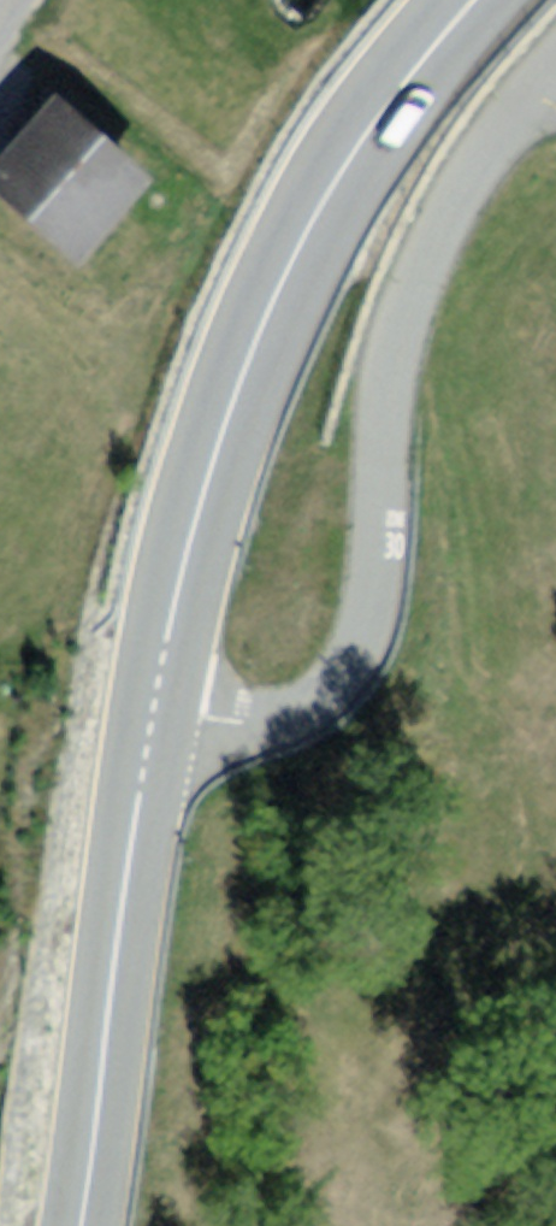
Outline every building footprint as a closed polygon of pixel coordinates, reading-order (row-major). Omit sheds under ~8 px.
[(59,119),(0,180),(0,226),(66,288),(147,203),(59,119)]
